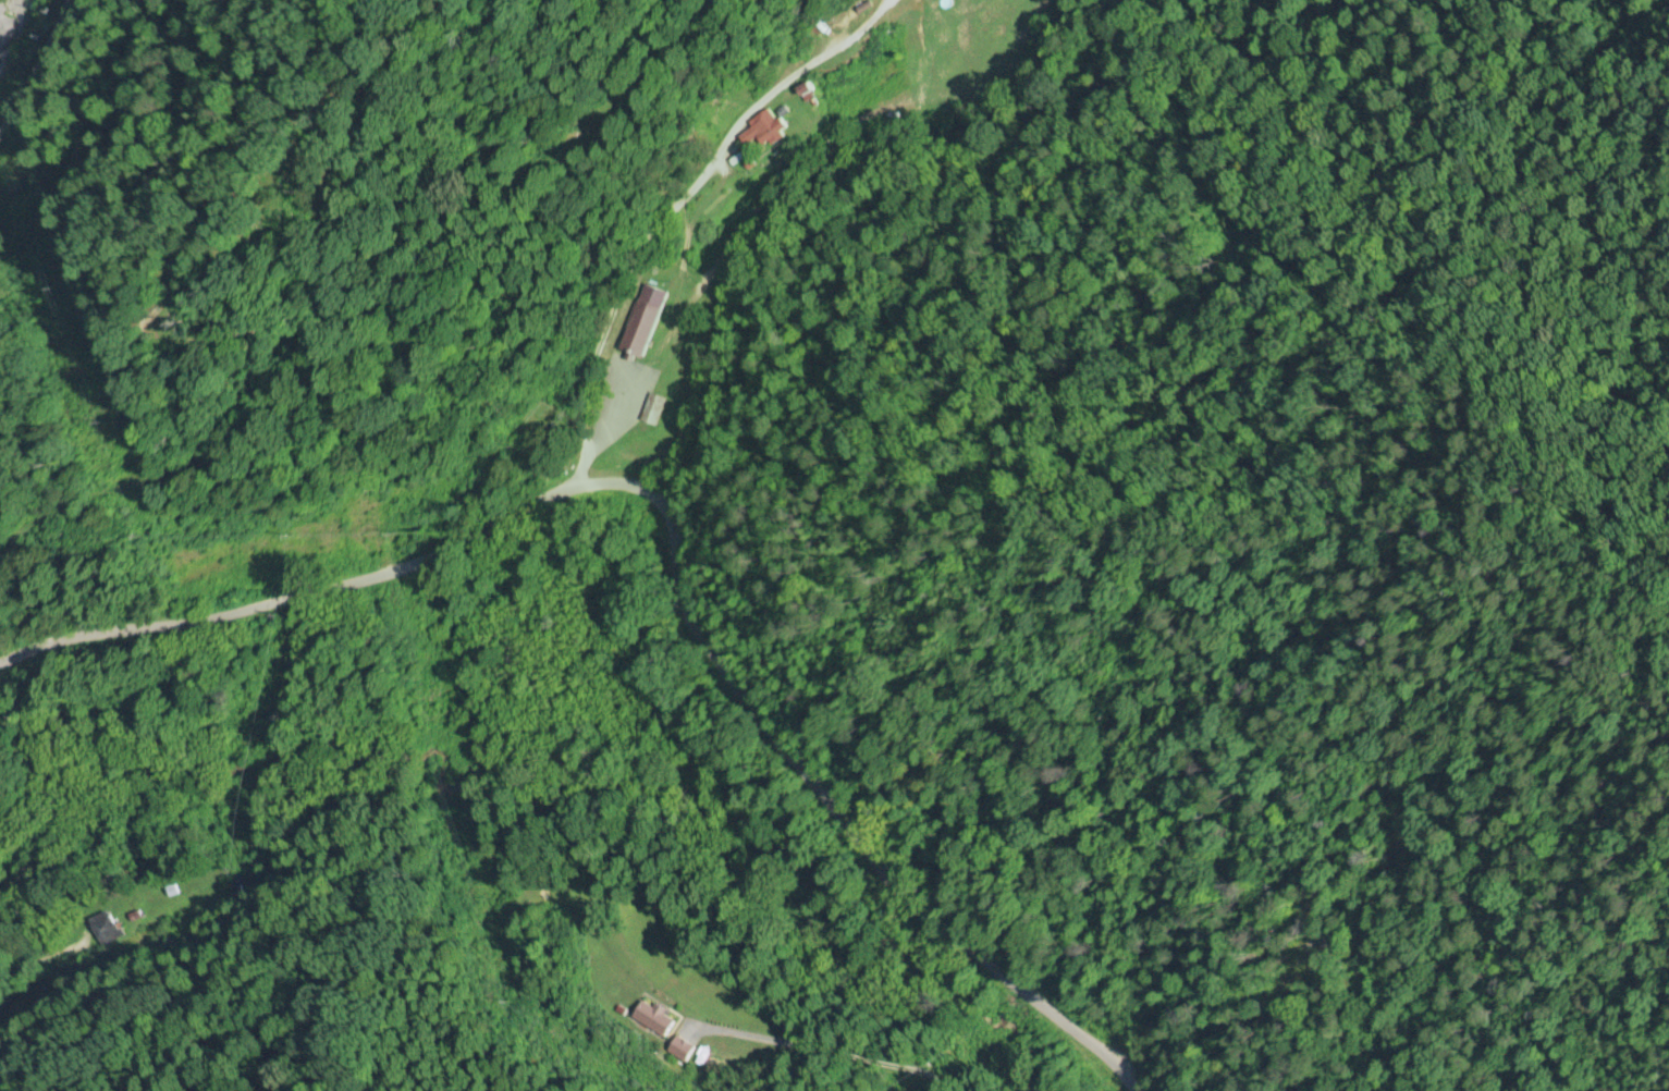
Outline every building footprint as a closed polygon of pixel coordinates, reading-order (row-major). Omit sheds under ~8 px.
[(124,935),(108,910),(88,922),(104,947),(124,935)]
